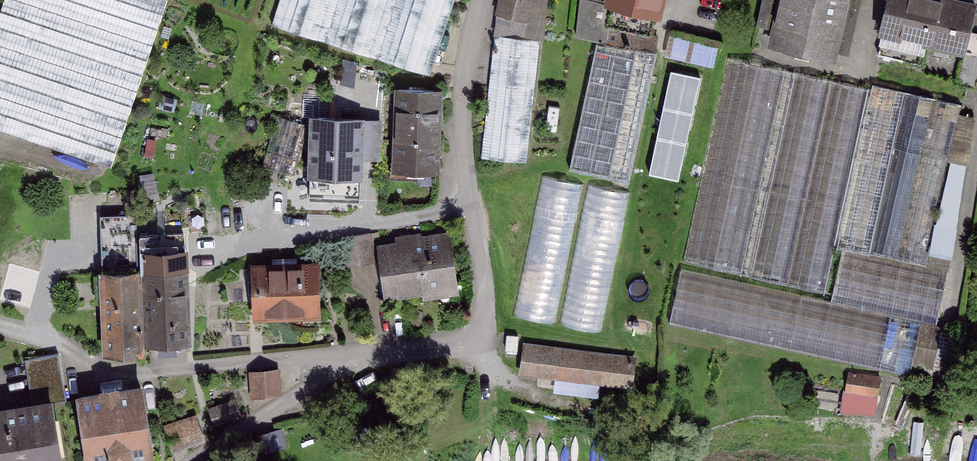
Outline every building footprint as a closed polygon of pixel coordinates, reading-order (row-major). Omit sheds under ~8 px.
[(157,0),(8,0),(0,24),(0,112),(110,147),(157,0)] [(449,0),(293,0),(286,22),(428,67),(449,0)] [(533,0),(509,0),(505,15),(527,20),(533,0)] [(668,0),(614,0),(665,12),(668,0)] [(761,24),(780,26),(782,0),(763,0),(761,24)] [(853,0),(788,0),(780,32),(842,46),(853,0)] [(888,28),(964,48),(975,6),(953,0),(896,0),(888,28)] [(534,42),(495,39),(486,155),(525,158),(534,42)] [(694,57),(716,62),(719,46),(697,41),(694,57)] [(627,174),(652,55),(597,44),(572,163),(627,174)] [(861,105),(741,77),(698,264),(827,294),(839,243),(946,268),(970,168),(941,162),(958,90),(869,70),(861,105)] [(709,85),(666,75),(607,324),(650,334),(709,85)] [(439,165),(441,86),(397,85),(395,164),(439,165)] [(361,115),(311,113),(309,175),(359,177),(361,115)] [(113,160),(71,145),(64,165),(107,179),(113,160)] [(626,194),(544,177),(515,310),(598,327),(626,194)] [(157,209),(130,210),(131,248),(158,247),(157,209)] [(457,234),(382,242),(387,297),(463,289),(457,234)] [(939,270),(847,249),(836,296),(928,317),(939,270)] [(191,338),(189,255),(153,255),(155,338),(191,338)] [(683,264),(670,320),(884,369),(897,313),(683,264)] [(323,266),(260,268),(262,321),(325,319),(323,266)] [(144,271),(103,272),(104,351),(145,350),(144,271)] [(627,353),(535,340),(529,380),(621,393),(627,353)] [(66,393),(60,353),(25,358),(30,398),(66,393)] [(281,393),(280,369),(250,371),(251,395),(281,393)] [(892,381),(845,374),(840,403),(887,411),(892,381)] [(79,394),(89,460),(139,460),(155,459),(143,384),(79,394)] [(234,397),(208,406),(215,425),(241,415),(234,397)] [(0,408),(0,460),(62,460),(52,400),(0,408)] [(208,438),(198,412),(174,421),(184,447),(208,438)] [(261,434),(262,449),(280,448),(279,433),(261,434)]
